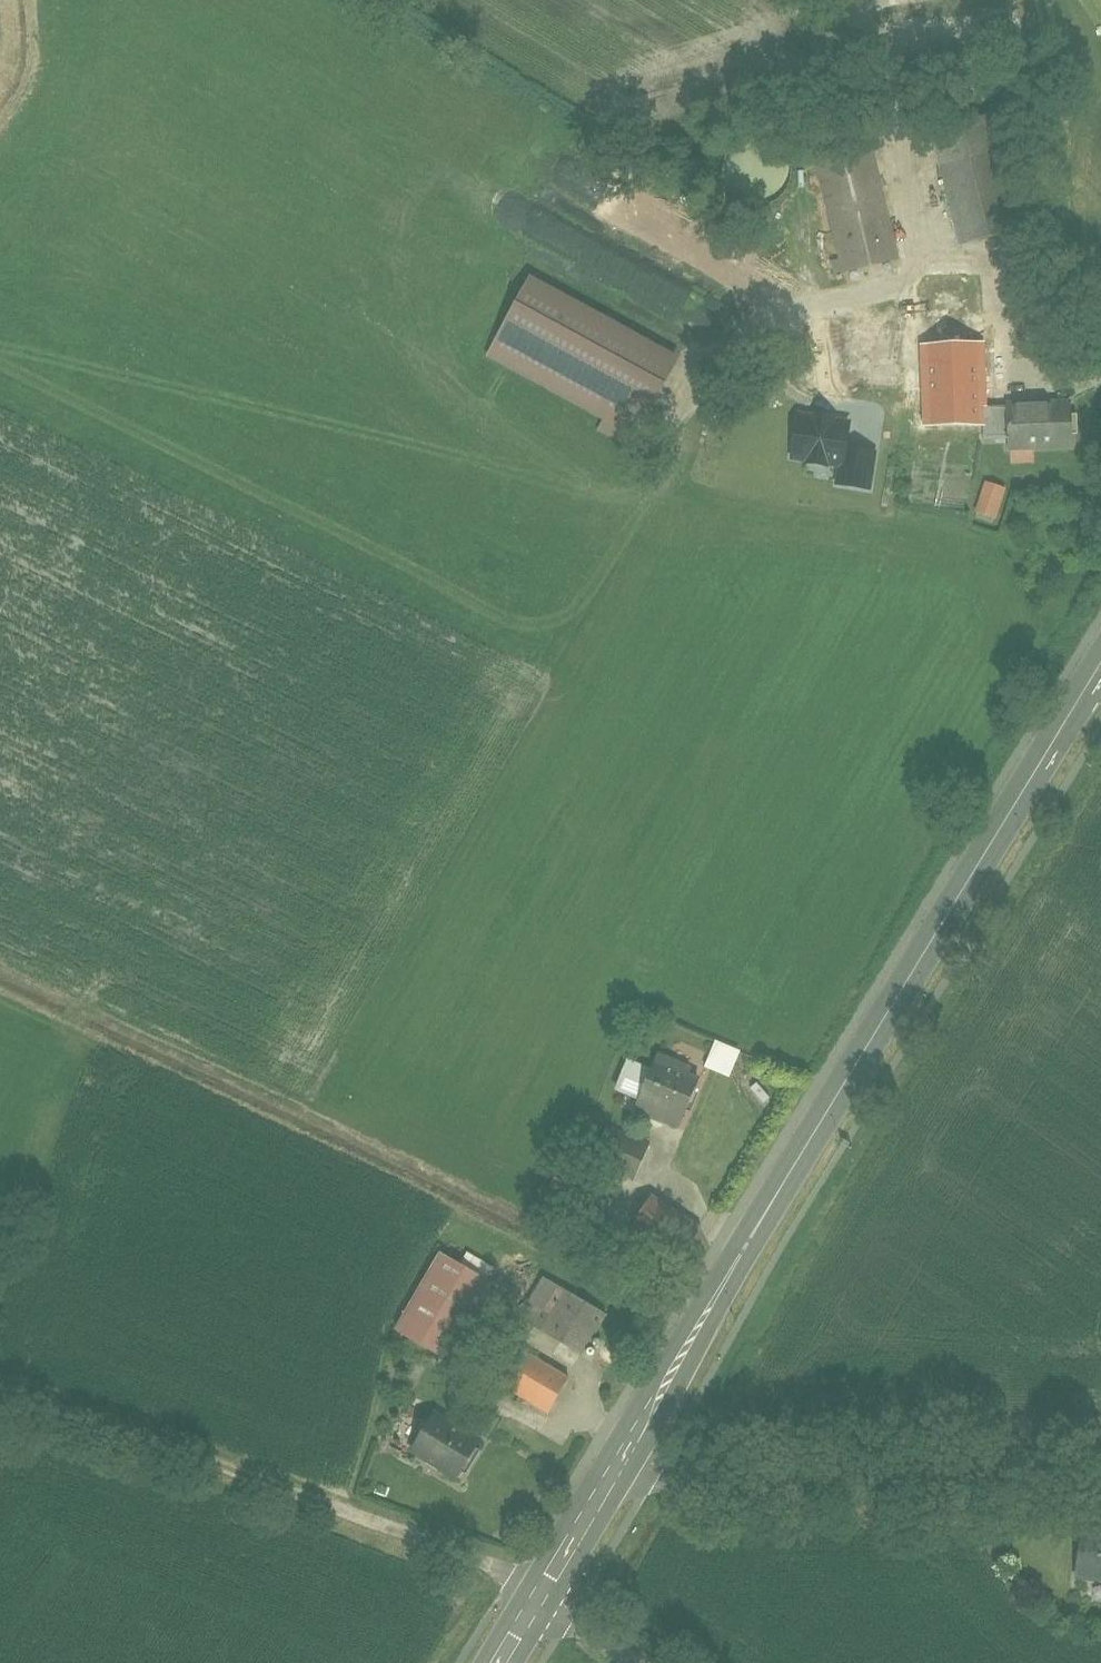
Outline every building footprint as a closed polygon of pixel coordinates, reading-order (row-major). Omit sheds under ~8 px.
[(988,115),(932,128),(957,237),(1013,224),(988,115)] [(791,172),(791,166),(791,160),(789,153),(785,146),(780,139),(774,135),(768,132),(760,130),(753,130),(744,131),(739,133),(732,137),(728,141),(724,147),(721,153),(719,161),(718,168),(719,175),(721,180),(725,186),(730,193),(736,197),(743,200),(750,202),(757,202),(764,201),(770,199),(777,195),(782,190),(786,185),(789,179),(791,172)] [(864,146),(818,155),(843,270),(888,261),(864,146)] [(636,437),(680,358),(533,278),(490,357),(636,437)] [(906,344),(905,320),(811,323),(813,388),(918,386),(917,344),(906,344)] [(989,408),(986,344),(921,347),(924,427),(988,424),(989,437),(1010,436),(1010,448),(1072,445),(1070,405),(989,408)] [(792,459),(840,465),(837,484),(871,488),(875,452),(847,448),(850,421),(797,414),(792,459)] [(988,479),(978,511),(1002,519),(1012,487),(988,479)] [(722,1038),(710,1065),(737,1076),(748,1048),(722,1038)] [(657,1054),(636,1107),(680,1125),(698,1080),(685,1075),(688,1067),(657,1054)] [(599,1134),(589,1156),(629,1172),(638,1150),(599,1134)] [(643,1199),(629,1225),(676,1251),(691,1225),(643,1199)] [(483,1287),(434,1260),(399,1326),(447,1352),(483,1287)] [(547,1334),(606,1365),(617,1343),(591,1329),(602,1307),(544,1277),(531,1302),(557,1315),(547,1334)] [(509,1349),(493,1376),(542,1404),(558,1377),(509,1349)] [(435,1415),(413,1450),(458,1477),(480,1442),(435,1415)] [(1074,1531),(1068,1576),(1100,1580),(1100,1535),(1074,1531)]
